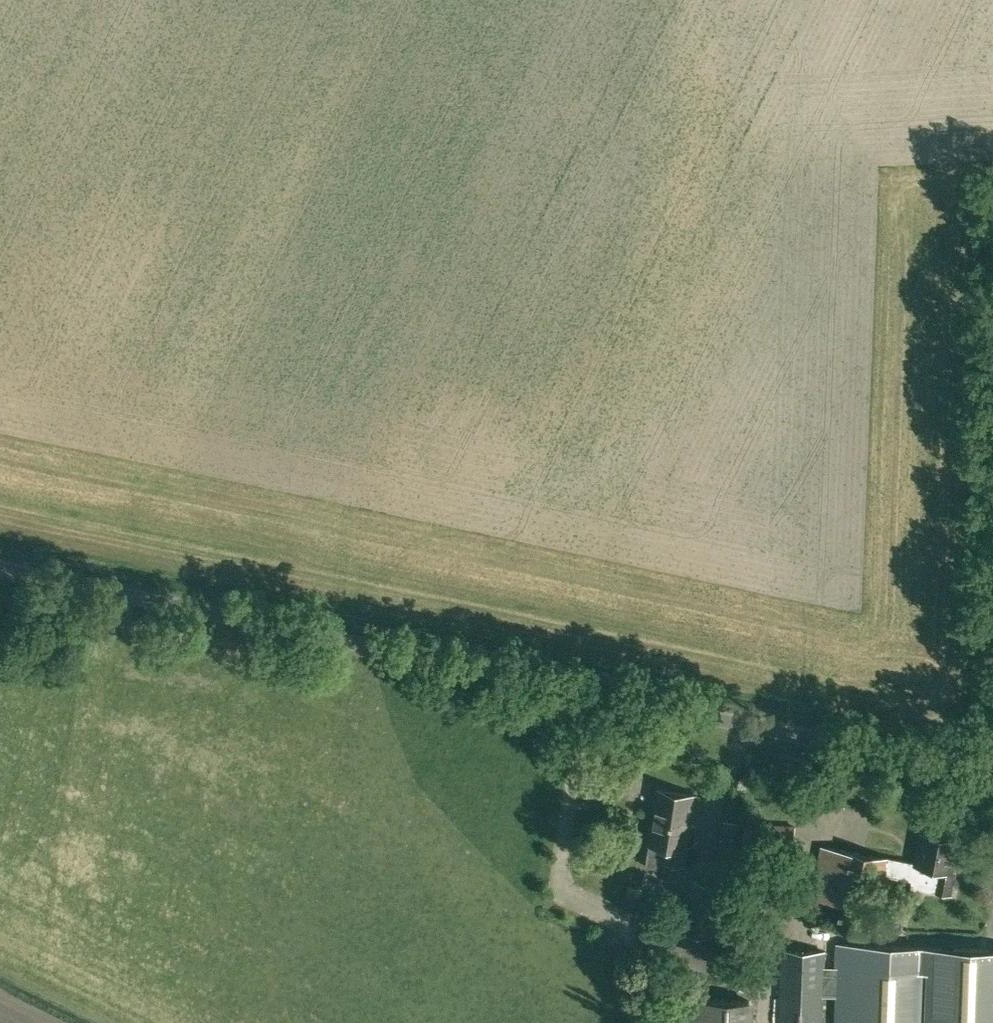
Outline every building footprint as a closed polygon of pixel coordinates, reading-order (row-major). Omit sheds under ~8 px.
[(649,842),(646,865),(665,868),(666,860),(683,863),(688,833),(684,832),(688,810),(691,811),(694,794),(658,788),(649,842)] [(717,972),(732,884),(741,824),(724,821),(715,881),(690,877),(682,929),(646,923),(640,959),(717,972)] [(794,850),(794,823),(744,821),(744,849),(794,850)] [(953,870),(959,839),(922,831),(915,862),(841,848),(822,845),(808,917),(827,920),(827,921),(876,930),(887,872),(913,877),(912,885),(936,890),(936,886),(952,889),(955,870),(953,870)] [(779,1022),(823,1022),(823,994),(836,995),(835,1022),(992,1022),(992,948),(835,942),(834,966),(824,965),(825,950),(782,948),(779,1022)] [(686,997),(685,1022),(754,1022),(755,999),(686,997)]
